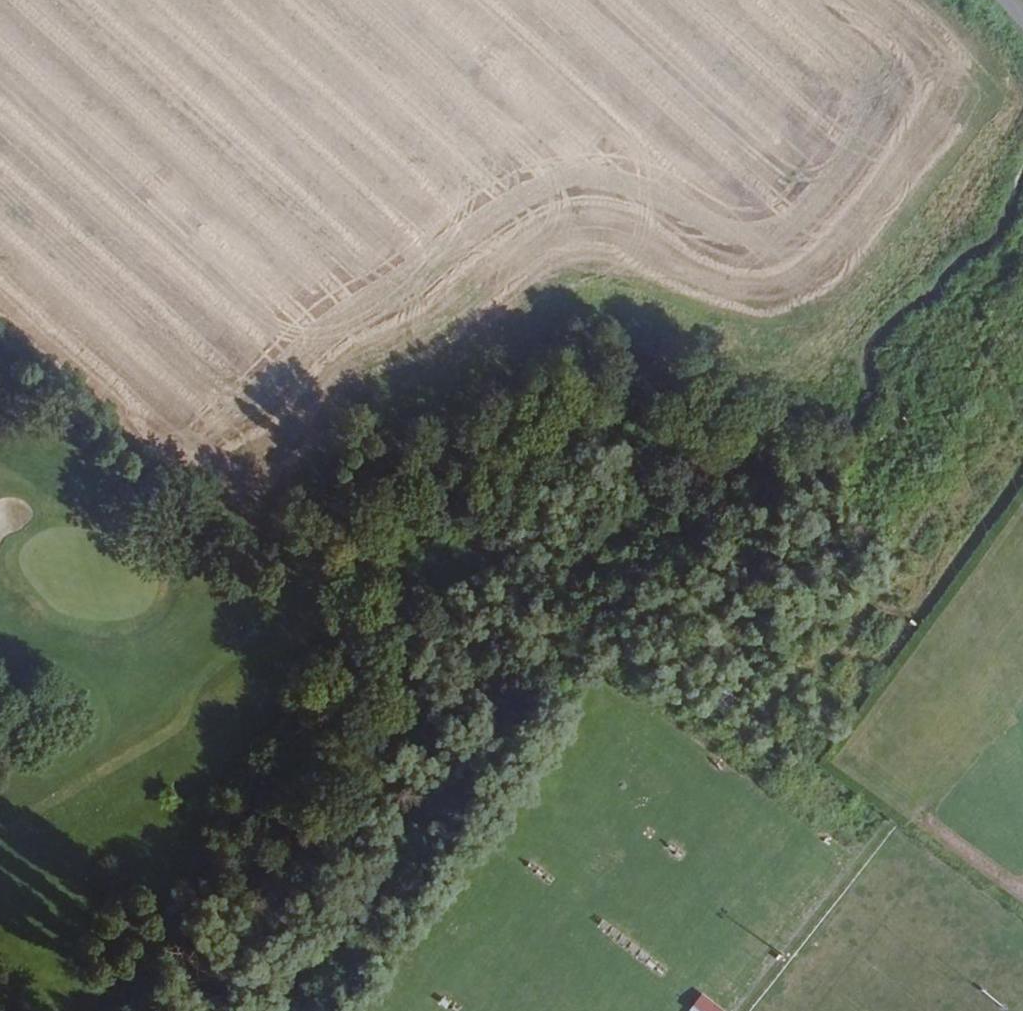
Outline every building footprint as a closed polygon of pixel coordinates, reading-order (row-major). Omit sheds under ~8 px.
[(728,1007),(699,993),(690,1010),(726,1010),(728,1007)]
